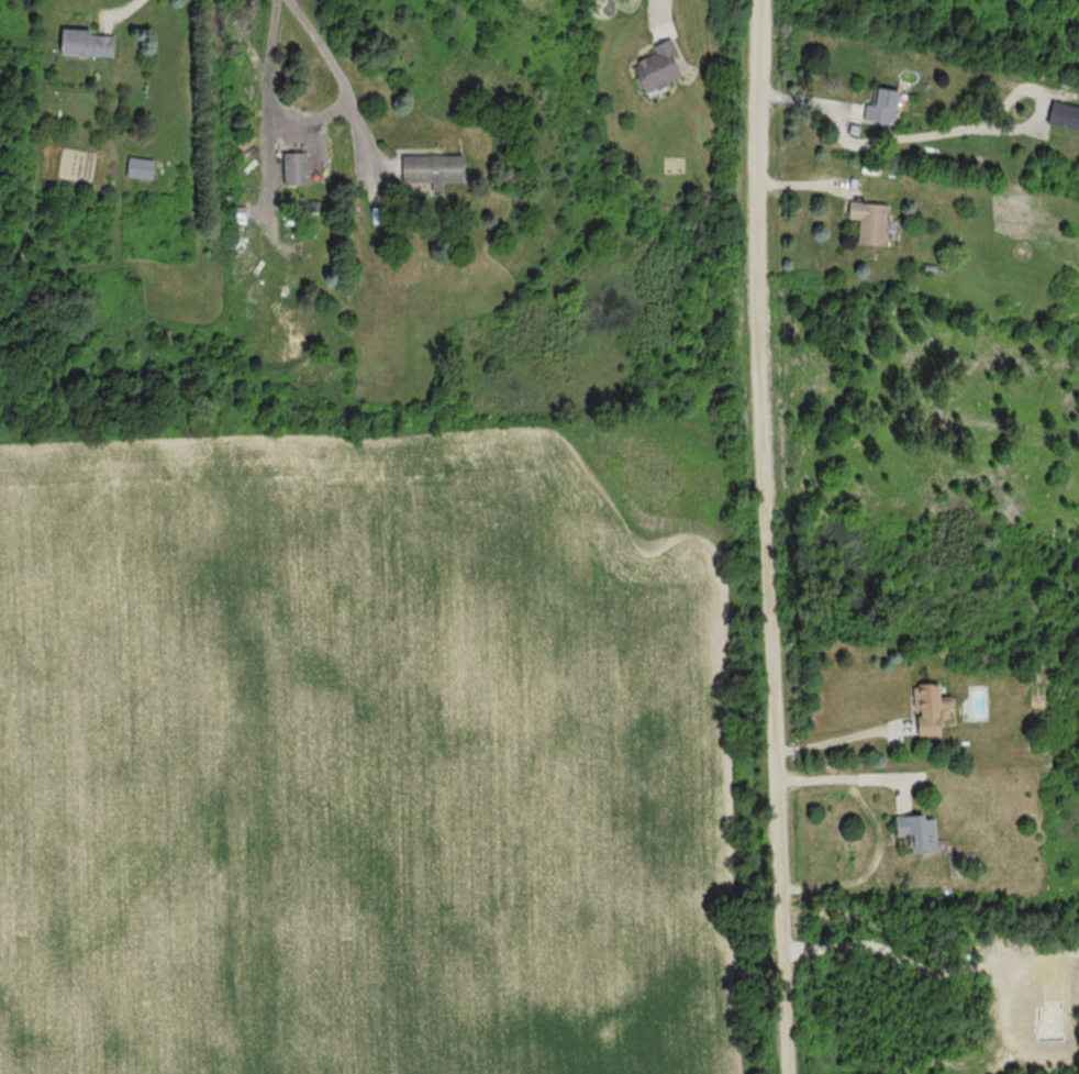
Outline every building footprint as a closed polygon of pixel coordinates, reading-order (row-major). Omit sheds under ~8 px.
[(108,56),(109,31),(52,29),(51,54),(108,56)] [(651,53),(623,67),(636,94),(681,72),(664,37),(647,45),(651,53)] [(889,124),(893,91),(866,87),(862,121),(889,124)] [(1047,100),(1041,122),(1078,131),(1078,108),(1047,100)] [(304,152),(280,152),(280,184),(304,184),(304,152)] [(435,186),(435,181),(457,181),(457,155),(396,155),(396,186),(435,186)] [(855,219),(854,245),(880,245),(882,204),(844,202),(843,219),(855,219)] [(939,734),(939,682),(915,682),(915,734),(939,734)] [(911,853),(936,852),(935,814),(895,815),(895,836),(910,835),(911,853)]
